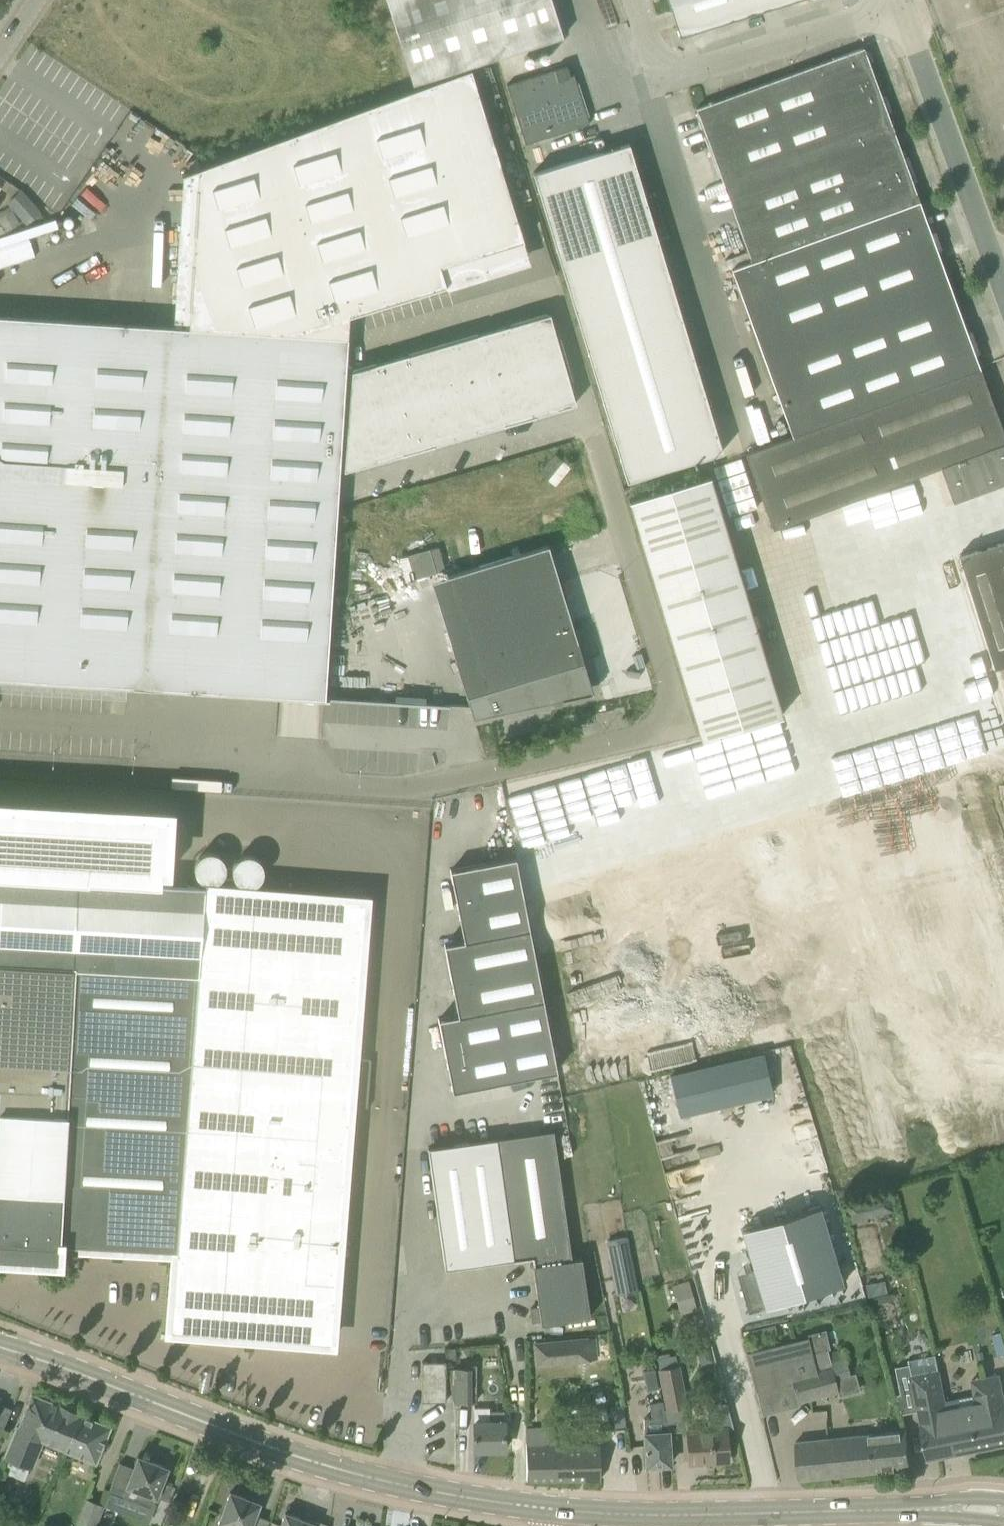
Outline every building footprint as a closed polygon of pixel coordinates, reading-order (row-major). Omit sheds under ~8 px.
[(412,82),(412,83),(413,83),(562,36),(561,33),(559,28),(559,27),(555,14),(551,0),(386,0),(412,82)] [(679,36),(794,0),(667,0),(679,36)] [(696,107),(753,262),(731,270),(791,435),(979,367),(879,91),(883,89),(878,74),(873,75),(862,45),(696,107)] [(566,66),(506,85),(524,144),(589,124),(573,74),(570,76),(566,66)] [(126,686),(323,699),(328,699),(328,697),(324,697),(347,337),(347,336),(348,314),(349,314),(446,284),(440,264),(523,239),(470,67),(367,105),(236,153),(197,167),(197,168),(188,327),(0,315),(0,678),(126,686)] [(533,172),(532,172),(626,480),(722,451),(715,428),(628,143),(533,172)] [(6,202),(26,225),(40,212),(20,189),(6,202)] [(5,232),(19,224),(9,207),(0,212),(0,223),(5,232)] [(535,415),(575,403),(549,313),(509,324),(476,334),(408,354),(407,353),(375,363),(351,370),(343,470),(401,453),(401,454),(434,444),(502,424),(535,415)] [(791,435),(791,436),(744,453),(772,528),(939,466),(952,501),(1003,482),(1003,435),(979,367),(791,435)] [(627,501),(700,741),(782,715),(710,476),(627,501)] [(961,551),(989,667),(1003,663),(1003,540),(961,551)] [(450,575),(485,690),(465,696),(472,717),(571,697),(592,692),(547,546),(450,575)] [(16,1257),(16,1264),(30,1265),(30,1258),(57,1260),(58,1244),(97,1246),(97,1247),(102,1247),(102,1253),(112,1254),(112,1248),(117,1248),(117,1251),(118,1251),(118,1248),(123,1249),(123,1254),(132,1255),(132,1249),(137,1249),(137,1248),(176,1250),(171,1309),(170,1329),(190,1330),(190,1331),(230,1334),(230,1335),(235,1336),(234,1341),(244,1342),(244,1336),(249,1337),(249,1339),(250,1339),(250,1337),(255,1337),(255,1343),(264,1344),(265,1338),(270,1338),(270,1337),(310,1340),(330,1341),(330,1339),(336,1262),(337,1262),(339,1243),(341,1243),(341,1242),(339,1242),(340,1222),(339,1222),(344,1163),(345,1163),(345,1159),(351,1159),(352,1149),(346,1149),(346,1144),(349,1144),(349,1143),(346,1143),(347,1138),(353,1138),(354,1129),(348,1128),(348,1123),(347,1123),(348,1107),(348,1106),(366,1107),(370,1059),(352,1058),(364,899),(362,899),(319,896),(162,886),(160,885),(161,869),(164,870),(168,812),(0,802),(0,1256),(16,1257)] [(230,875),(231,854),(200,853),(199,874),(230,875)] [(450,869),(463,940),(529,927),(515,857),(450,869)] [(443,944),(457,1015),(542,998),(529,927),(463,940),(443,944)] [(542,998),(457,1015),(437,1018),(451,1091),(557,1071),(542,998)] [(768,1051),(672,1071),(681,1113),(777,1093),(768,1051)] [(496,1138),(513,1259),(532,1256),(533,1264),(532,1264),(538,1306),(529,1307),(531,1322),(540,1320),(540,1324),(589,1317),(581,1257),(571,1259),(553,1130),(496,1138)] [(833,1144),(843,1170),(868,1160),(858,1134),(833,1144)] [(444,1268),(513,1259),(496,1138),(428,1148),(444,1268)] [(847,1203),(852,1222),(867,1218),(866,1213),(892,1206),(888,1193),(847,1203)] [(819,1206),(742,1230),(765,1307),(842,1284),(819,1206)] [(608,1262),(614,1295),(638,1291),(628,1237),(606,1241),(610,1262),(608,1262)] [(774,1323),(750,1328),(753,1338),(776,1333),(774,1323)] [(807,1338),(746,1353),(756,1392),(792,1383),(797,1403),(838,1392),(835,1380),(851,1376),(844,1349),(828,1353),(827,1348),(811,1352),(807,1338)] [(534,1343),(536,1365),(576,1361),(574,1340),(534,1343)] [(446,1349),(445,1349),(446,1361),(455,1360),(453,1349),(446,1349)] [(895,1367),(900,1393),(913,1391),(923,1441),(927,1460),(1003,1445),(1003,1400),(999,1375),(984,1378),(970,1380),(973,1395),(946,1401),(939,1369),(938,1370),(935,1354),(908,1360),(909,1364),(895,1367)] [(658,1369),(656,1369),(655,1369),(662,1400),(664,1410),(665,1409),(687,1405),(679,1365),(677,1365),(675,1355),(657,1359),(658,1369)] [(422,1362),(422,1401),(445,1401),(445,1362),(422,1362)] [(456,1369),(456,1401),(476,1401),(476,1369),(456,1369)] [(64,1451),(79,1414),(77,1413),(75,1409),(65,1404),(60,1406),(32,1394),(6,1458),(31,1468),(42,1441),(64,1451)] [(652,1418),(644,1419),(644,1431),(645,1445),(646,1465),(647,1465),(650,1468),(658,1467),(660,1465),(670,1464),(669,1444),(668,1430),(666,1417),(665,1409),(664,1410),(662,1400),(649,1403),(652,1418)] [(706,1404),(708,1427),(686,1429),(688,1463),(728,1460),(726,1429),(733,1429),(726,1403),(706,1404)] [(807,1411),(810,1432),(829,1430),(826,1409),(807,1411)] [(489,1411),(489,1421),(474,1422),(474,1449),(504,1449),(504,1420),(502,1420),(503,1411),(489,1411)] [(109,1427),(79,1414),(64,1451),(93,1463),(109,1427)] [(795,1441),(797,1459),(799,1479),(909,1468),(906,1429),(795,1441)] [(525,1442),(526,1460),(526,1480),(600,1479),(599,1444),(565,1445),(565,1441),(525,1442)] [(174,1487),(161,1482),(167,1468),(138,1456),(133,1468),(119,1462),(108,1492),(151,1508),(155,1497),(169,1502),(174,1487)] [(217,1525),(266,1525),(269,1520),(255,1514),(259,1503),(230,1492),(217,1525)] [(85,1525),(95,1525),(103,1506),(84,1498),(74,1522),(85,1525)] [(314,1524),(285,1513),(280,1525),(313,1525),(314,1524)]
